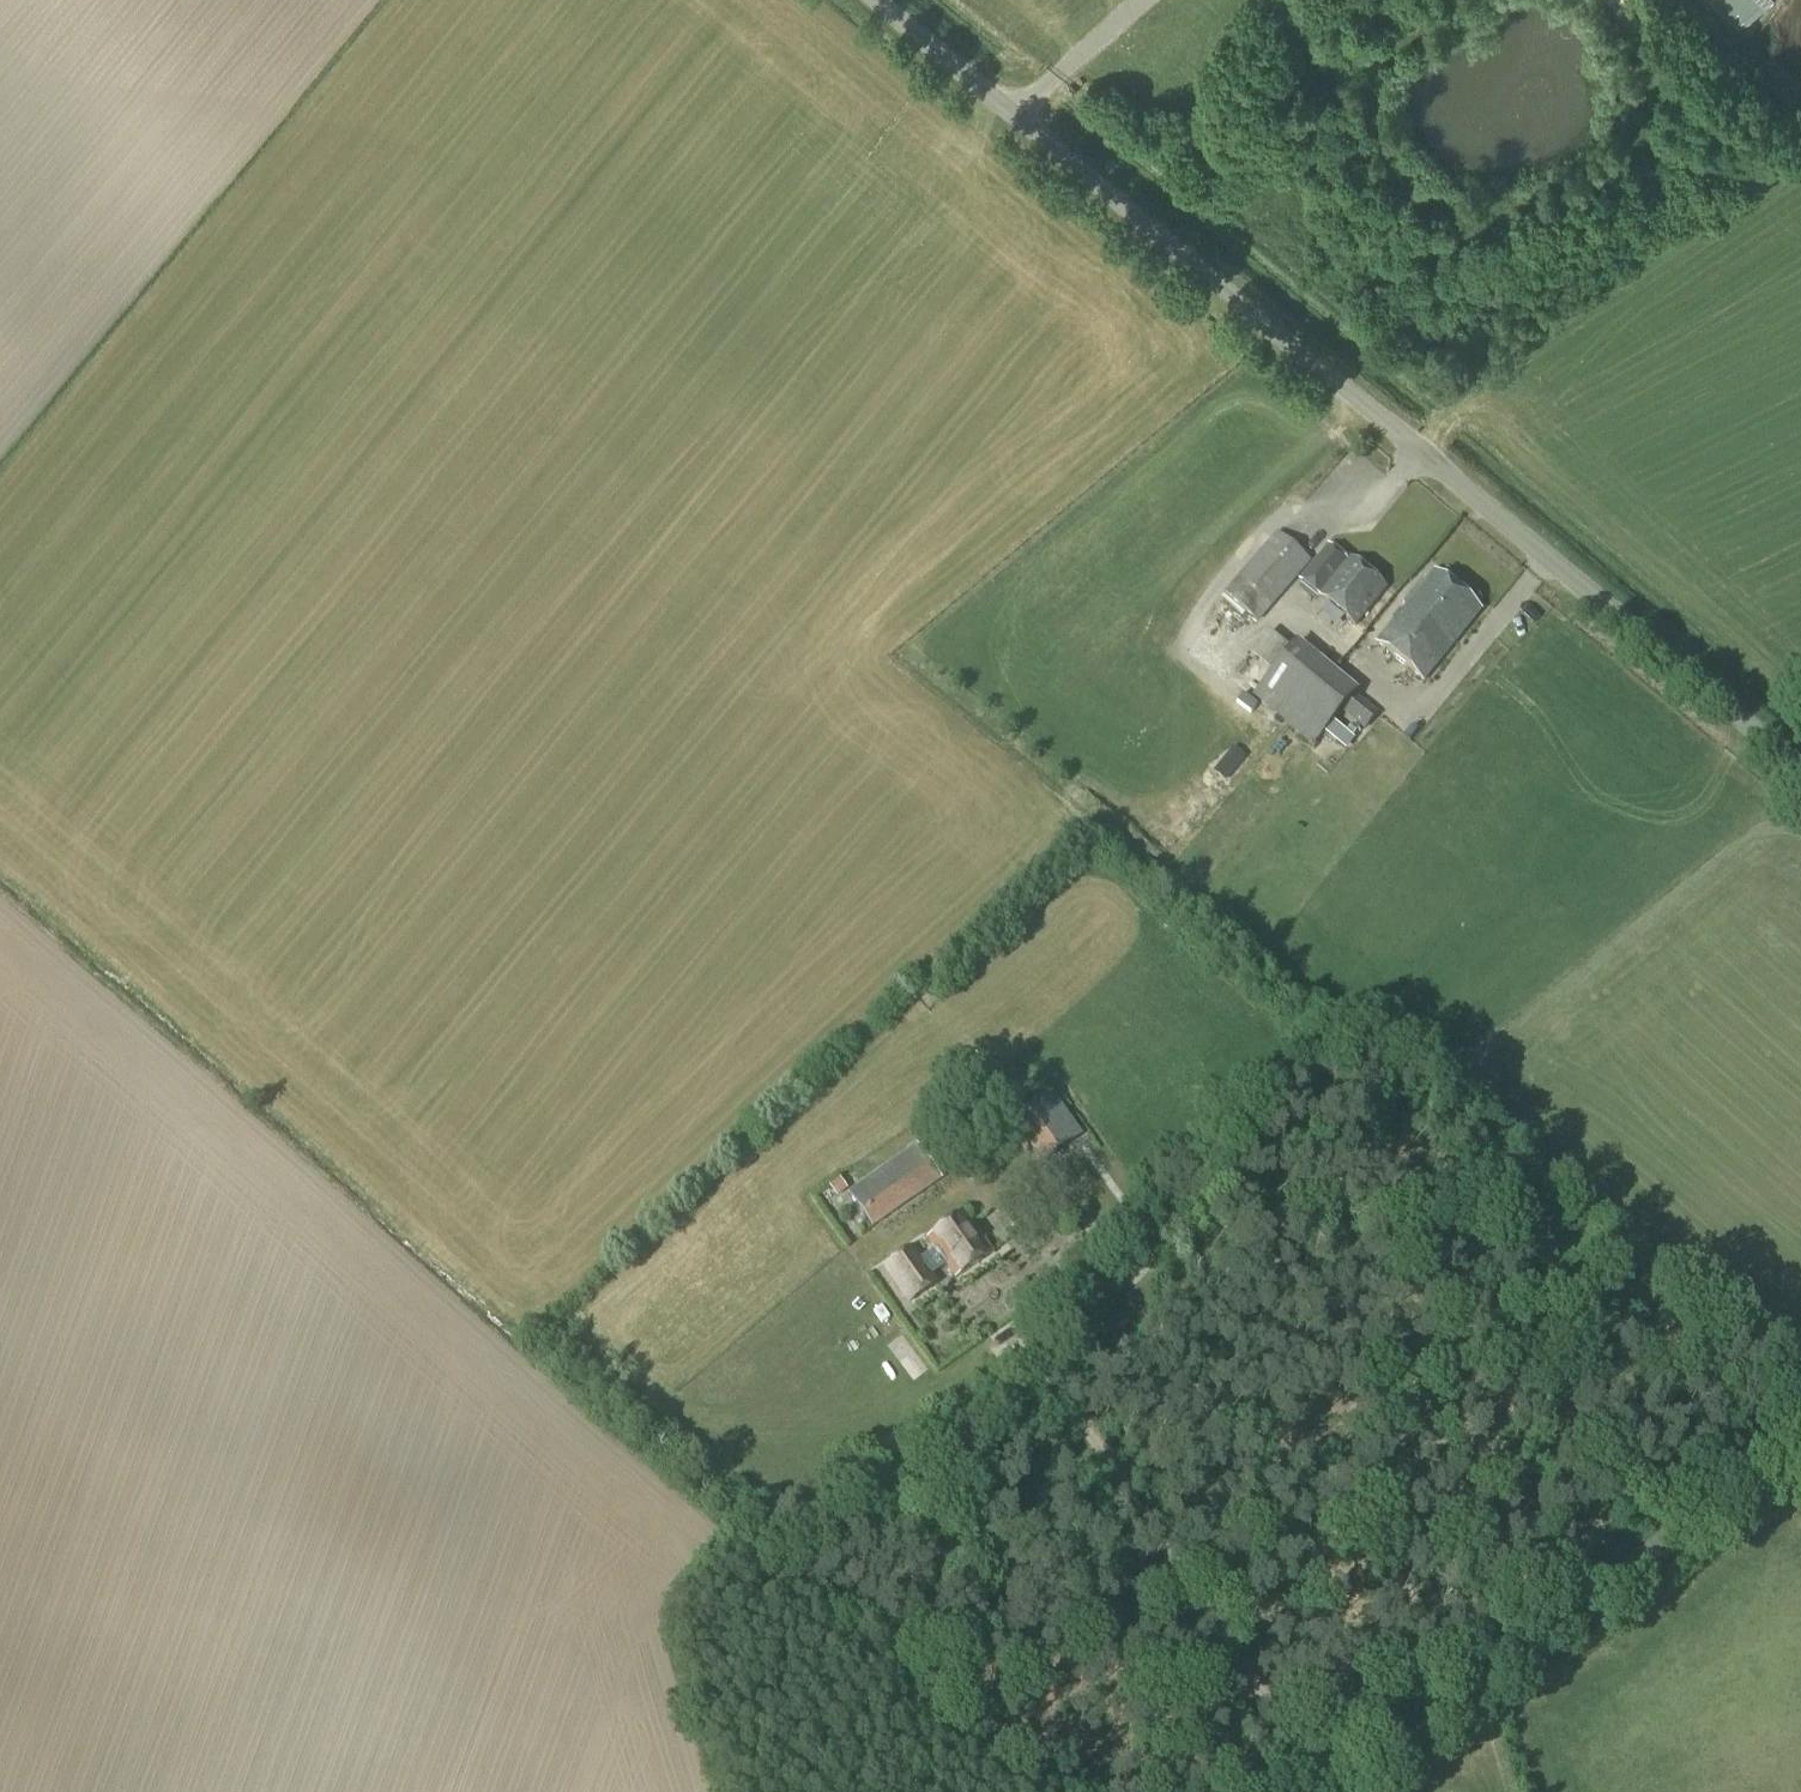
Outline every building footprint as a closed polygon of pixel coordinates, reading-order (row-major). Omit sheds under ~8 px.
[(1742,27),(1765,0),(1711,0),(1742,27)] [(1265,545),(1223,594),(1258,624),(1311,562),(1277,532),(1265,545)] [(1329,547),(1301,582),(1318,596),(1355,626),(1385,588),(1349,558),(1346,561),(1329,547)] [(1405,609),(1376,643),(1423,681),(1480,610),(1434,573),(1425,583),(1422,580),(1409,597),(1412,600),(1405,609)] [(1275,670),(1254,696),(1288,724),(1330,672),(1297,644),(1291,652),(1268,634),(1253,652),(1275,670)] [(1330,672),(1288,724),(1313,745),(1352,698),(1356,693),(1330,672)] [(1014,1118),(1042,1159),(1080,1134),(1052,1092),(1014,1118)] [(873,1229),(942,1181),(916,1144),(848,1193),(873,1229)] [(928,1239),(935,1250),(922,1259),(914,1246),(882,1268),(908,1307),(940,1284),(934,1275),(947,1266),(955,1278),(992,1253),(964,1214),(928,1239)]
